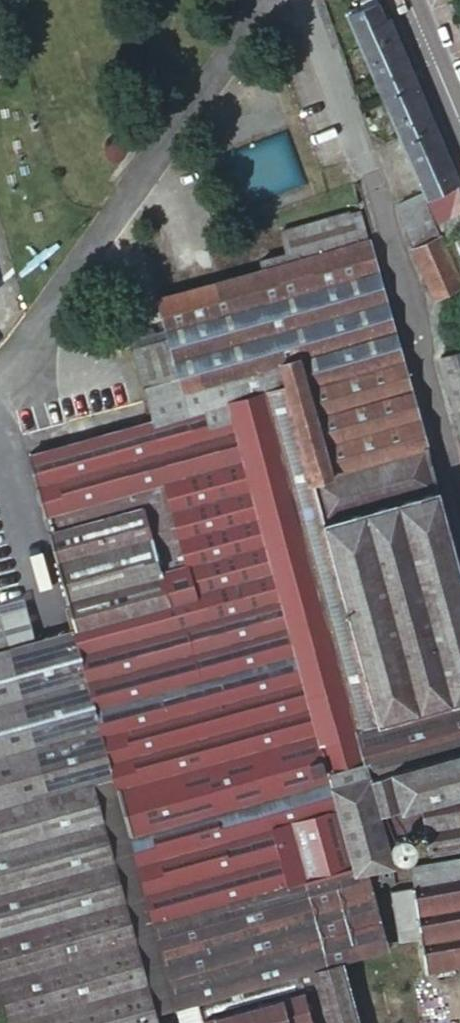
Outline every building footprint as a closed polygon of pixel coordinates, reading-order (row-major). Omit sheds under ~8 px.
[(425,195),(458,183),(445,151),(390,14),(384,16),(377,0),(355,0),(357,6),(347,10),(388,111),(424,196),(425,195)] [(459,203),(459,189),(458,183),(425,195),(428,202),(442,197),(444,203),(456,198),(458,203),(459,203)] [(350,195),(266,219),(271,240),(245,247),(248,257),(147,286),(178,402),(114,421),(19,447),(69,630),(172,1000),(192,994),(338,953),(354,948),(376,942),(353,860),(388,852),(385,841),(459,830),(459,580),(444,523),(375,285),(350,195)] [(410,239),(437,227),(424,196),(397,207),(410,239)] [(437,227),(410,239),(408,240),(432,286),(458,273),(437,227)] [(430,341),(459,444),(459,333),(430,341)] [(19,447),(114,421),(111,408),(109,401),(14,427),(19,447)] [(33,640),(11,646),(51,792),(87,782),(149,1006),(172,1000),(69,630),(33,640)] [(51,792),(11,646),(0,648),(0,807),(51,792)] [(149,1006),(87,782),(51,792),(0,807),(0,980),(12,1022),(153,1022),(149,1006)] [(459,865),(459,844),(414,852),(418,872),(459,865)] [(418,872),(390,877),(397,915),(419,912),(426,958),(459,952),(459,865),(418,872)] [(376,942),(354,948),(358,963),(380,957),(376,942)] [(192,994),(200,1022),(358,1022),(338,953),(192,994)]
